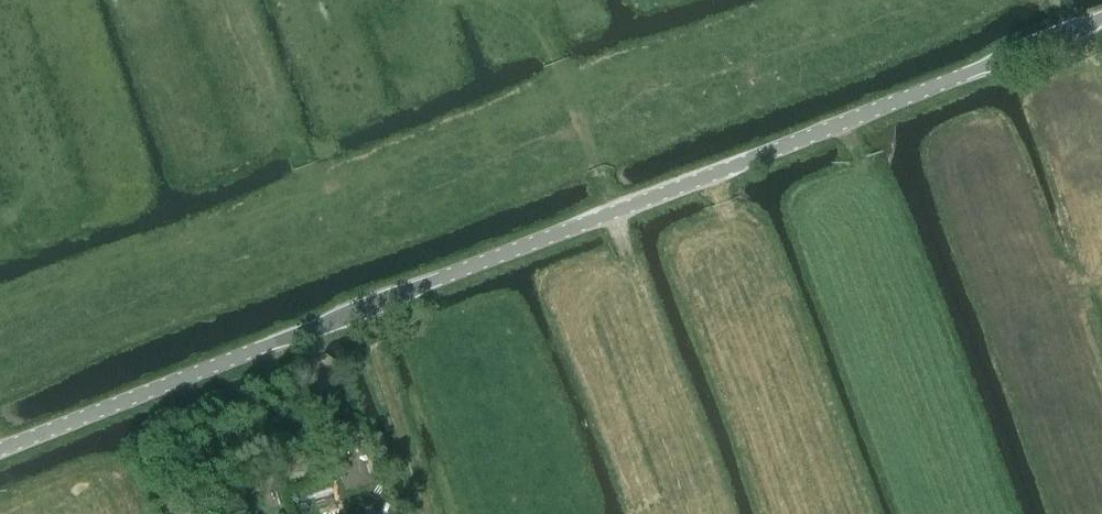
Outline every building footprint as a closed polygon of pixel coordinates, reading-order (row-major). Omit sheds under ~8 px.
[(374,490),(361,451),(328,462),(341,501),(374,490)]
